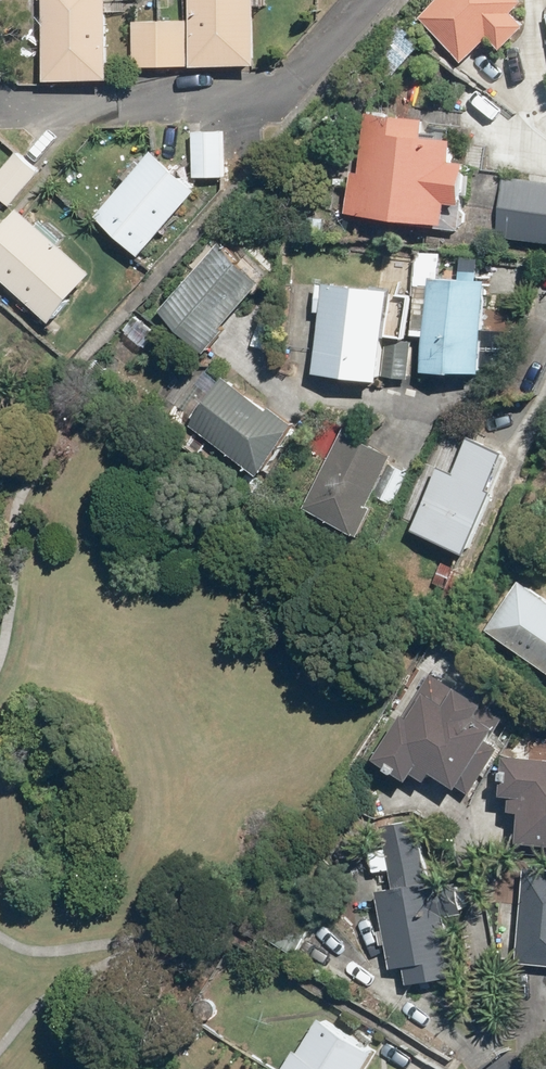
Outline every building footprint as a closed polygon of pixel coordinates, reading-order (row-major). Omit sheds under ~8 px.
[(121,79),(119,0),(52,0),(54,81),(121,79)] [(254,65),(252,0),(198,0),(199,66),(254,65)] [(464,62),(490,38),(501,49),(526,25),(515,13),(523,7),(516,0),(440,0),(421,18),(464,62)] [(137,67),(194,65),(193,19),(136,21),(137,67)] [(345,214),(448,223),(450,205),(463,206),(467,162),(453,161),(455,138),(425,135),(427,118),(365,113),(364,130),(353,129),(345,214)] [(191,177),(223,176),(223,130),(191,131),(191,177)] [(16,206),(47,171),(24,150),(0,178),(0,192),(16,206)] [(137,256),(195,190),(150,151),(93,217),(137,256)] [(505,178),(499,239),(545,243),(545,182),(505,178)] [(89,275),(23,215),(0,241),(0,284),(45,324),(89,275)] [(200,358),(265,282),(218,243),(154,319),(200,358)] [(427,370),(484,372),(488,278),(431,276),(427,370)] [(315,373),(381,380),(392,289),(326,282),(315,373)] [(261,475),(297,424),(225,373),(189,425),(261,475)] [(305,506),(359,533),(400,453),(347,426),(305,506)] [(417,529),(472,552),(514,450),(474,434),(459,471),(443,465),(417,529)] [(526,578),(491,627),(545,665),(545,592),(526,578)] [(373,766),(452,813),(494,744),(414,697),(373,766)] [(545,852),(545,763),(515,760),(505,848),(545,852)] [(406,982),(456,973),(446,913),(465,909),(460,880),(439,884),(438,875),(428,877),(418,815),(383,821),(394,885),(377,888),(390,966),(402,963),(406,982)] [(545,963),(545,868),(525,866),(522,903),(496,900),(492,946),(518,948),(517,960),(545,963)] [(294,1046),(279,1068),(360,1068),(373,1048),(319,1015),(298,1049),(294,1046)]
